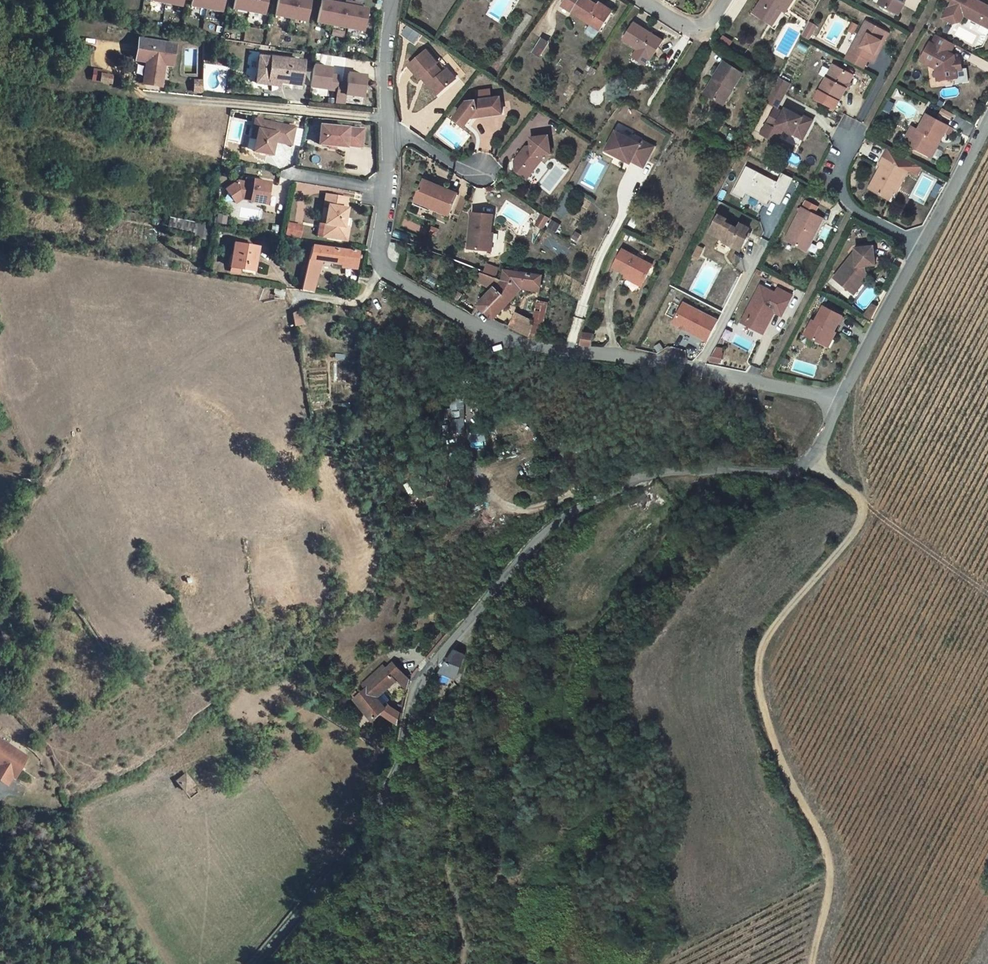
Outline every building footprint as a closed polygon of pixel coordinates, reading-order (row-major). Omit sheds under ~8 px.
[(190,5),(221,12),(224,0),(190,0),(190,5)] [(232,9),(264,16),(266,0),(233,0),(232,9)] [(274,17),(306,23),(310,0),(277,0),(274,17)] [(369,9),(320,0),(315,23),(363,33),(369,9)] [(600,30),(613,11),(600,2),(598,5),(590,0),(566,0),(562,6),(591,24),(585,32),(595,38),(600,30)] [(763,3),(756,14),(769,22),(779,7),(783,10),(785,12),(793,0),(766,0),(763,3)] [(879,4),(895,12),(901,1),(905,3),(906,0),(881,0),(879,4)] [(977,0),(952,0),(952,1),(943,18),(954,24),(960,22),(964,15),(987,28),(987,6),(977,0)] [(901,1),(895,12),(898,14),(905,3),(901,1)] [(779,7),(769,22),(773,25),(783,10),(779,7)] [(866,21),(851,51),(868,60),(873,62),(877,55),(877,54),(874,53),(881,40),(886,32),(866,21)] [(636,48),(652,58),(663,40),(634,22),(623,40),(636,48)] [(809,22),(802,35),(809,39),(816,26),(809,22)] [(932,44),(930,43),(921,61),(936,69),(938,81),(957,78),(957,71),(962,70),(961,59),(958,59),(957,55),(951,51),(955,44),(937,35),(932,44)] [(147,61),(143,83),(159,85),(163,54),(174,56),(176,44),(139,38),(136,59),(147,61)] [(549,42),(542,38),(533,52),(540,56),(549,42)] [(881,40),(874,53),(877,54),(883,42),(881,40)] [(636,48),(635,50),(651,61),(652,58),(636,48)] [(427,50),(409,65),(420,78),(422,76),(424,74),(431,83),(433,82),(441,92),(456,79),(447,69),(443,73),(436,64),(438,62),(427,50)] [(868,60),(851,51),(846,59),(864,68),(868,60)] [(163,54),(159,85),(162,85),(165,64),(173,65),(174,56),(163,54)] [(269,81),(301,85),(304,62),(260,56),(257,83),(269,85),(269,81)] [(725,61),(705,92),(721,103),(731,87),(733,89),(743,73),(725,61)] [(853,75),(834,65),(819,91),(839,102),(846,89),(848,90),(851,84),(849,83),(853,75)] [(339,76),(330,74),(331,68),(313,66),(311,87),(337,90),(338,83),(339,76)] [(346,98),(346,95),(363,97),(366,75),(348,73),(347,84),(338,83),(337,90),(336,97),(346,98)] [(101,74),(100,82),(111,84),(112,76),(101,74)] [(424,74),(422,76),(437,95),(441,92),(433,82),(431,83),(424,74)] [(774,89),(784,94),(790,84),(780,78),(774,89)] [(195,92),(203,92),(203,81),(195,81),(195,92)] [(731,87),(721,103),(723,104),(733,89),(731,87)] [(774,89),(767,101),(777,107),(784,94),(774,89)] [(494,98),(496,114),(502,113),(500,97),(494,98)] [(476,117),(496,114),(494,98),(468,101),(455,118),(465,126),(473,115),(476,117)] [(784,112),(775,108),(762,132),(778,140),(784,129),(794,134),(796,130),(805,135),(813,120),(803,115),(802,117),(799,115),(786,109),(784,112)] [(884,110),(879,119),(886,123),(891,114),(884,110)] [(949,125),(927,114),(919,129),(912,126),(907,135),(914,139),(910,146),(929,156),(937,140),(940,141),(945,132),(949,125)] [(256,138),(254,151),(272,155),(275,141),(292,145),(295,128),(255,119),(253,129),(258,130),(256,138)] [(321,125),(319,144),(330,145),(336,146),(346,147),(346,146),(362,147),(364,129),(321,125)] [(949,125),(945,132),(950,135),(954,128),(949,125)] [(796,130),(794,134),(803,139),(805,135),(796,130)] [(640,143),(616,131),(606,151),(631,163),(632,161),(644,167),(654,147),(642,140),(640,143)] [(526,179),(543,159),(542,154),(551,153),(549,135),(531,138),(532,148),(528,149),(526,147),(515,161),(516,171),(526,179)] [(907,135),(903,143),(910,146),(914,139),(907,135)] [(937,140),(929,156),(932,157),(940,141),(937,140)] [(881,166),(869,188),(886,198),(894,183),(900,186),(908,171),(913,173),(918,164),(888,149),(879,165),(881,166)] [(918,164),(913,173),(917,176),(922,166),(918,164)] [(777,181),(746,166),(733,192),(743,197),(745,193),(767,203),(769,198),(779,203),(792,177),(782,172),(777,181)] [(416,198),(440,208),(439,210),(440,210),(450,215),(458,194),(424,180),(416,198)] [(226,190),(236,203),(242,199),(250,200),(250,201),(267,204),(270,184),(253,181),(253,185),(246,184),(238,182),(226,190)] [(894,183),(886,198),(889,199),(894,191),(897,193),(900,186),(894,183)] [(329,206),(326,224),(330,225),(328,237),(347,240),(349,228),(344,226),(347,209),(346,208),(348,198),(327,194),(325,205),(329,206)] [(292,196),(292,221),(304,221),(304,196),(292,196)] [(414,204),(438,214),(440,210),(439,210),(440,208),(416,198),(414,204)] [(802,207),(785,240),(807,251),(823,218),(815,213),(818,207),(807,201),(804,208),(802,207)] [(472,212),(469,248),(487,250),(489,234),(491,234),(491,233),(493,215),(472,212)] [(537,224),(543,228),(549,218),(543,214),(537,224)] [(723,241),(741,251),(749,237),(746,236),(748,232),(750,228),(740,224),(738,229),(725,222),(727,219),(718,215),(709,232),(724,240),(723,241)] [(169,227),(196,232),(195,236),(209,238),(211,227),(200,225),(200,224),(171,218),(169,227)] [(552,220),(548,227),(556,232),(560,225),(552,220)] [(286,234),(293,236),(295,224),(288,223),(286,234)] [(302,226),(295,224),(293,236),(300,237),(302,226)] [(552,241),(548,247),(561,256),(565,250),(552,241)] [(258,247),(235,243),(231,267),(241,269),(254,271),(258,247)] [(312,245),(309,260),(322,262),(356,267),(358,252),(312,245)] [(698,246),(694,256),(699,258),(704,249),(698,246)] [(852,256),(835,277),(851,290),(865,272),(865,265),(876,264),(874,246),(855,248),(856,251),(856,255),(852,256)] [(653,264),(623,249),(613,268),(628,275),(643,283),(653,264)] [(309,260),(306,273),(318,276),(322,262),(309,260)] [(486,312),(493,319),(508,304),(515,297),(518,293),(519,292),(520,284),(526,284),(529,285),(528,289),(540,291),(541,286),(542,275),(505,270),(502,280),(496,287),(504,294),(494,305),(486,312)] [(480,306),(486,312),(494,305),(504,294),(496,287),(502,280),(498,278),(481,272),(476,278),(493,290),(489,294),(487,297),(479,305),(480,306)] [(865,272),(851,290),(855,293),(869,275),(865,272)] [(313,292),(318,276),(306,273),(302,290),(313,292)] [(626,278),(642,286),(643,283),(628,275),(626,278)] [(759,330),(766,317),(771,320),(771,319),(774,312),(783,314),(792,295),(778,288),(776,293),(761,285),(745,317),(753,321),(750,326),(759,330)] [(454,289),(447,300),(455,304),(462,294),(454,289)] [(532,330),(531,332),(541,334),(547,302),(538,300),(532,330)] [(683,303),(673,323),(708,341),(718,321),(683,303)] [(813,320),(806,334),(824,344),(831,330),(834,331),(842,315),(824,305),(816,321),(813,320)] [(292,313),(294,326),(303,325),(300,309),(292,313)] [(517,313),(510,327),(511,328),(525,335),(532,321),(517,313)] [(753,321),(745,317),(742,322),(750,326),(753,321)] [(766,317),(759,330),(764,333),(771,320),(766,317)] [(831,330),(824,344),(829,346),(836,332),(834,331),(831,330)] [(584,332),(582,344),(593,346),(595,334),(584,332)] [(660,343),(656,347),(659,352),(664,348),(660,343)] [(714,352),(711,359),(722,361),(723,354),(714,352)] [(464,432),(464,418),(450,419),(451,433),(464,432)] [(471,447),(485,446),(484,431),(470,432),(471,447)] [(455,651),(441,672),(456,678),(460,666),(464,655),(455,651)] [(351,695),(354,699),(352,700),(356,704),(357,703),(363,711),(363,712),(365,714),(368,712),(371,715),(368,718),(370,721),(373,718),(375,720),(382,713),(387,708),(384,705),(387,703),(384,699),(381,701),(378,698),(386,690),(397,680),(404,673),(393,662),(387,668),(376,679),(366,688),(359,695),(355,691),(351,695)] [(362,685),(366,688),(376,679),(387,668),(383,665),(362,685)] [(404,673),(397,680),(407,689),(410,679),(404,673)] [(378,698),(381,701),(384,699),(389,694),(386,690),(378,698)] [(387,708),(382,713),(386,716),(392,707),(387,703),(384,705),(387,708)] [(392,707),(386,716),(399,724),(402,713),(392,707)] [(450,710),(445,708),(437,726),(431,724),(429,731),(440,733),(443,727),(450,710)] [(0,739),(0,780),(7,785),(12,776),(15,778),(28,757),(0,739)] [(186,774),(177,781),(185,791),(194,785),(186,774)] [(482,786),(475,791),(479,795),(485,790),(482,786)]
